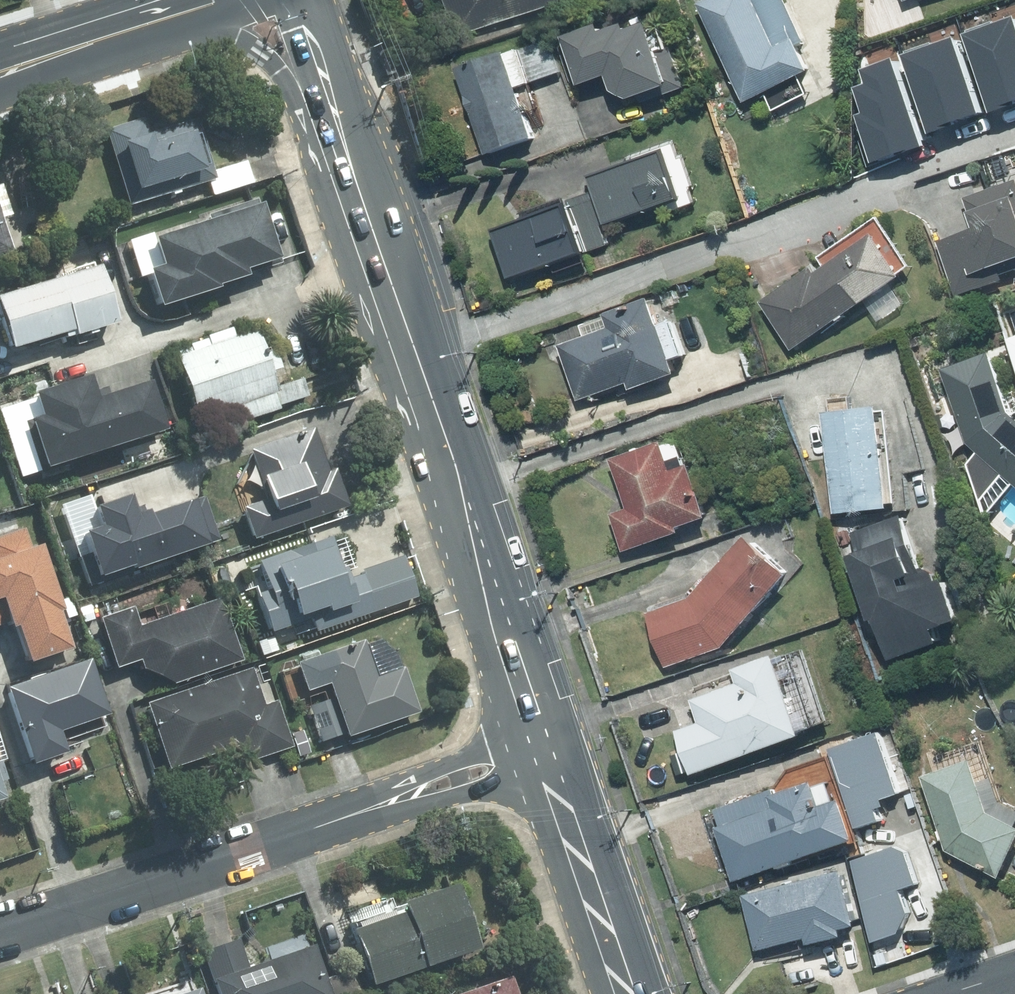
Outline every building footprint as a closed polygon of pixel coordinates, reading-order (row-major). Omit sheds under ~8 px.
[(449,33),(545,0),(438,0),(449,33)] [(691,3),(738,101),(806,69),(795,46),(801,43),(780,0),(696,0),(691,3)] [(986,112),(1014,102),(1014,23),(1012,14),(959,32),(986,112)] [(678,46),(666,50),(655,20),(638,27),(635,19),(612,27),(609,20),(567,34),(585,84),(614,74),(624,102),(667,86),(669,90),(691,82),(678,46)] [(553,34),(508,50),(472,63),(467,90),(491,154),(541,136),(523,84),(565,70),(553,34)] [(898,53),(926,133),(979,114),(951,35),(898,53)] [(871,164),(924,146),(894,55),(857,68),(862,84),(851,87),(859,112),(853,114),(871,164)] [(140,117),(102,129),(127,206),(160,195),(157,185),(211,167),(194,118),(145,134),(140,117)] [(672,146),(594,175),(612,223),(690,193),(672,146)] [(997,185),(968,195),(978,224),(941,237),(956,280),(1014,260),(1014,177),(1007,153),(988,160),(997,185)] [(0,181),(0,257),(12,253),(0,220),(13,215),(1,181),(0,181)] [(597,196),(499,228),(516,281),(614,249),(597,196)] [(276,260),(257,198),(127,242),(140,280),(149,276),(159,305),(245,276),(244,271),(276,260)] [(918,264),(882,213),(819,256),(824,264),(765,305),(797,351),(868,303),(883,324),(912,305),(897,284),(911,275),(908,270),(918,264)] [(98,265),(0,296),(0,319),(9,348),(69,329),(72,340),(118,326),(98,265)] [(665,324),(659,297),(610,312),(615,327),(560,344),(578,402),(635,385),(637,388),(686,373),(681,356),(689,354),(678,320),(665,324)] [(192,347),(173,352),(194,421),(238,407),(243,422),(278,412),(273,394),(279,393),(261,331),(231,340),(228,330),(190,341),(192,347)] [(998,350),(948,368),(975,442),(1014,478),(1014,403),(998,350)] [(39,416),(26,420),(42,470),(164,431),(148,383),(93,400),(84,375),(32,392),(39,416)] [(887,404),(830,410),(840,514),(897,508),(887,404)] [(312,430),(249,448),(266,505),(247,511),(256,540),(346,509),(333,469),(326,471),(312,430)] [(672,443),(670,437),(615,456),(633,507),(609,515),(623,555),(688,533),(685,524),(714,514),(687,438),(672,443)] [(85,532),(101,577),(133,566),(134,570),(222,540),(207,497),(153,516),(151,510),(146,512),(144,505),(139,506),(135,493),(95,507),(102,526),(85,532)] [(929,550),(910,512),(859,528),(866,553),(856,556),(875,619),(885,616),(898,657),(950,641),(945,626),(966,619),(953,576),(917,588),(913,575),(928,570),(922,552),(929,550)] [(20,522),(0,529),(0,626),(8,623),(22,665),(68,649),(56,612),(58,612),(36,546),(29,549),(20,522)] [(800,572),(756,530),(697,592),(648,609),(668,667),(730,645),(800,572)] [(342,577),(329,537),(256,562),(265,589),(252,593),(266,634),(358,603),(364,618),(416,601),(401,557),(342,577)] [(130,606),(99,617),(116,669),(137,662),(138,667),(174,685),(241,662),(220,598),(137,626),(130,606)] [(363,639),(294,662),(304,693),(330,684),(347,736),(418,713),(404,669),(376,678),(363,639)] [(781,657),(780,652),(737,666),(739,673),(694,688),(705,719),(679,728),(695,775),(811,737),(808,728),(834,720),(810,647),(781,657)] [(90,660),(0,689),(0,716),(17,769),(64,753),(57,732),(108,716),(90,660)] [(261,706),(249,669),(143,704),(165,771),(236,748),(241,764),(289,749),(273,702),(261,706)] [(993,751),(924,776),(952,852),(1008,879),(1014,864),(1014,800),(1010,798),(993,751)] [(8,780),(2,759),(0,760),(0,782),(8,780)] [(778,787),(719,809),(742,878),(864,839),(850,798),(829,805),(820,779),(780,793),(778,787)] [(863,924),(850,867),(745,895),(760,952),(812,938),(813,944),(852,934),(850,927),(863,924)] [(477,952),(456,885),(399,903),(403,914),(350,931),(367,986),(477,952)] [(202,951),(218,993),(327,993),(305,933),(266,948),(270,959),(249,967),(238,938),(202,951)] [(510,977),(462,993),(516,993),(510,977)]
